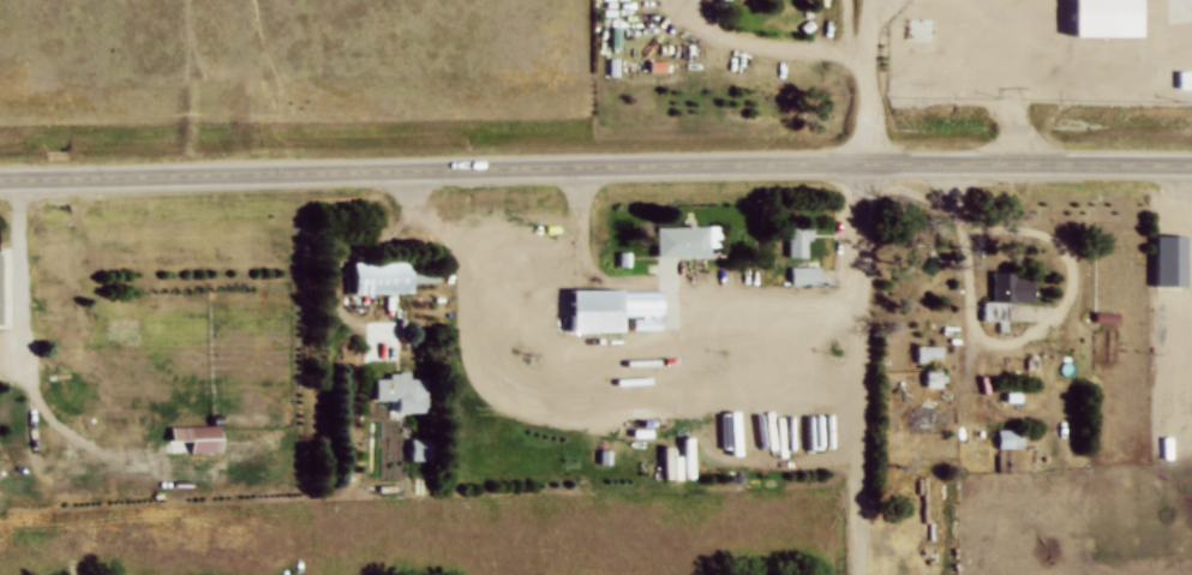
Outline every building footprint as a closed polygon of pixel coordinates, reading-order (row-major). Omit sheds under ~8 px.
[(1062,38),(1062,0),(1130,0),(1130,38),(1062,38)] [(810,222),(776,222),(776,236),(788,236),(788,259),(810,259),(810,222)] [(655,226),(655,257),(718,257),(718,226),(655,226)] [(1156,234),(1157,284),(1188,284),(1188,234),(1156,234)] [(352,294),(411,293),(411,282),(439,282),(439,261),(351,263),(352,294)] [(792,284),(820,284),(820,268),(792,268),(792,284)] [(994,270),(994,298),(983,298),(983,319),(996,319),(996,330),(1008,330),(1008,301),(1032,301),(1032,277),(1013,277),(1013,270),(994,270)] [(568,331),(619,331),(619,289),(568,289),(568,331)] [(917,345),(917,355),(942,355),(942,346),(917,345)] [(927,367),(926,384),(939,385),(941,369),(927,367)] [(425,400),(425,376),(375,376),(375,400),(425,400)] [(170,454),(219,454),(219,427),(170,427),(170,454)] [(998,431),(999,447),(1020,447),(1020,430),(998,431)] [(432,460),(432,439),(411,439),(411,460),(432,460)]
